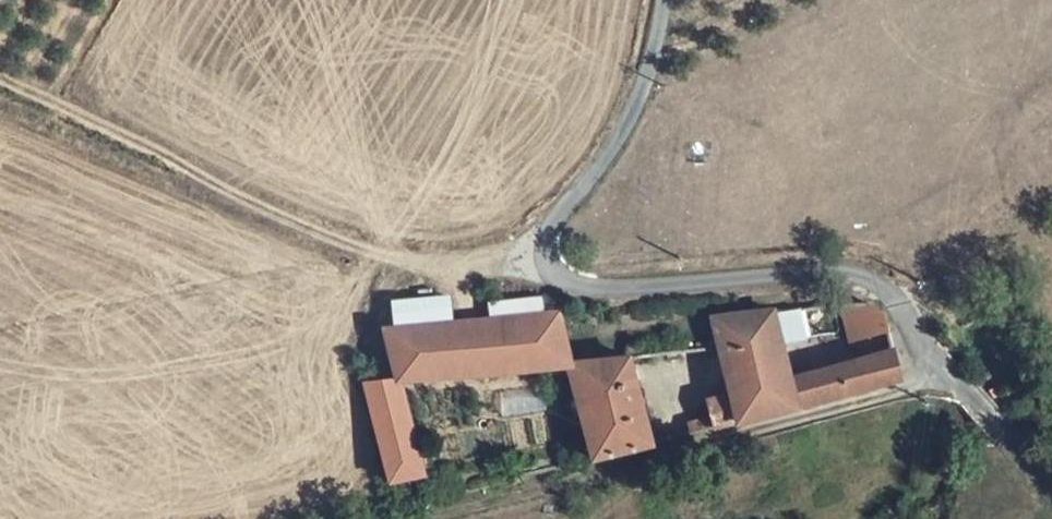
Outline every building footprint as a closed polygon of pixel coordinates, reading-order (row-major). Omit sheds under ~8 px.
[(487,296),(489,314),(542,309),(539,291),(487,296)] [(392,299),(395,324),(451,318),(447,294),(392,299)] [(397,374),(566,360),(555,307),(542,309),(489,314),(451,318),(395,324),(384,326),(397,374)] [(849,308),(835,310),(844,342),(876,333),(870,311),(863,309),(849,308)] [(796,312),(762,314),(772,348),(803,346),(796,312)] [(790,408),(783,383),(772,348),(762,314),(705,320),(712,345),(722,383),(697,390),(702,408),(678,415),(682,435),(790,408)] [(566,360),(587,457),(648,442),(617,354),(566,360)] [(837,368),(844,393),(893,381),(884,354),(837,368)] [(783,383),(790,408),(844,393),(837,368),(783,383)] [(412,486),(428,482),(397,374),(366,376),(389,474),(408,469),(412,486)] [(389,474),(393,491),(412,486),(408,469),(389,474)]
